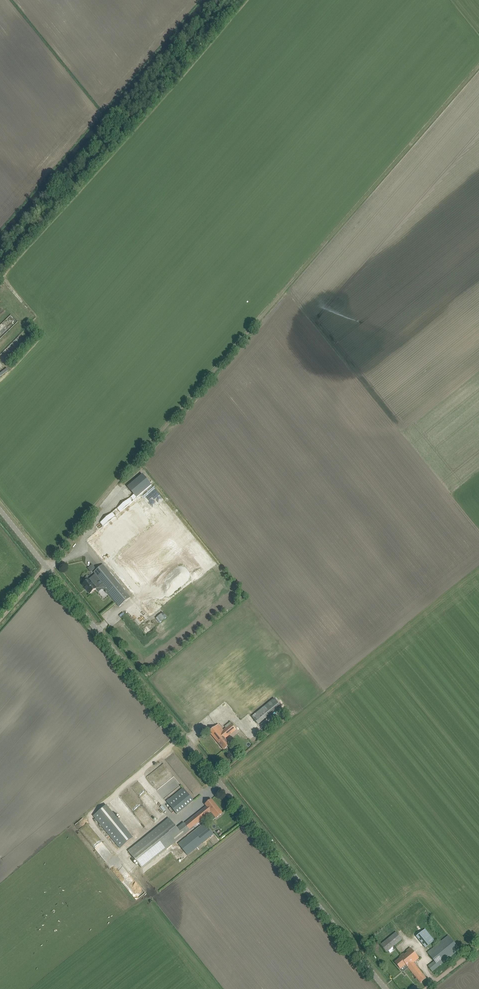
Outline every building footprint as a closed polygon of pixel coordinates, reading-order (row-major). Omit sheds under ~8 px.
[(9,370),(7,368),(0,373),(0,377),(9,370)] [(131,497),(206,588),(225,573),(143,474),(128,487),(134,495),(131,497)] [(87,539),(150,615),(195,578),(130,498),(100,522),(103,526),(87,539)] [(103,565),(94,572),(96,575),(103,583),(110,592),(108,593),(119,607),(131,598),(103,565)] [(89,579),(82,584),(90,594),(96,589),(97,588),(99,591),(99,592),(102,589),(105,590),(108,593),(110,592),(103,583),(96,575),(90,580),(89,579)] [(156,617),(159,622),(166,618),(163,612),(156,617)] [(148,625),(143,629),(146,633),(157,625),(153,620),(148,625)] [(265,706),(252,716),(258,725),(271,714),(265,706)] [(209,732),(224,750),(230,745),(225,738),(236,730),(231,724),(223,730),(218,725),(209,732)] [(194,801),(183,788),(170,799),(168,798),(165,800),(177,814),(194,801)] [(203,808),(195,815),(185,823),(190,830),(200,821),(211,812),(216,818),(223,813),(211,799),(205,804),(206,806),(203,808)] [(130,807),(138,818),(146,811),(137,801),(130,807)] [(158,817),(166,811),(161,805),(159,807),(155,802),(149,807),(158,817)] [(93,816),(120,849),(133,838),(106,805),(93,816)] [(169,818),(128,851),(142,869),(190,830),(185,823),(184,822),(177,828),(169,818)] [(162,857),(170,869),(213,834),(204,823),(162,857)] [(144,893),(124,866),(120,870),(124,876),(123,877),(124,879),(121,881),(135,900),(144,893)] [(425,929),(417,936),(426,947),(434,940),(425,929)] [(381,945),(387,952),(402,939),(395,931),(393,932),(394,934),(381,945)] [(428,966),(432,971),(459,949),(448,936),(428,953),(435,961),(428,966)] [(399,957),(400,957),(395,962),(400,969),(406,964),(421,983),(426,978),(418,967),(418,968),(415,965),(413,962),(419,958),(410,948),(406,951),(407,952),(405,955),(404,953),(401,955),(399,957)]
